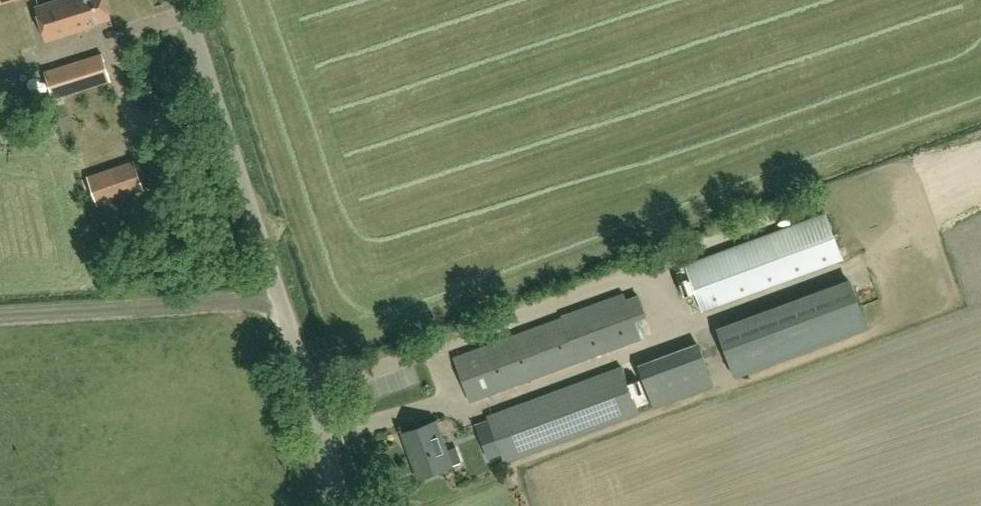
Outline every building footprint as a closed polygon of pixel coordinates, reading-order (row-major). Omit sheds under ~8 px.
[(91,29),(90,28),(111,21),(104,0),(64,0),(36,9),(46,43),(91,29)] [(45,71),(53,98),(111,80),(103,54),(45,71)] [(88,177),(97,204),(142,189),(133,162),(88,177)] [(843,257),(826,211),(685,264),(702,310),(843,257)] [(849,263),(867,300),(884,292),(866,255),(849,263)] [(742,372),(874,330),(858,281),(767,311),(769,317),(741,326),(750,352),(737,356),(742,372)] [(453,358),(470,402),(640,338),(623,292),(566,314),(566,315),(453,358)] [(700,347),(640,370),(654,407),(714,384),(700,347)] [(639,410),(621,363),(487,414),(505,460),(639,410)] [(420,478),(452,466),(435,421),(403,433),(420,478)]
